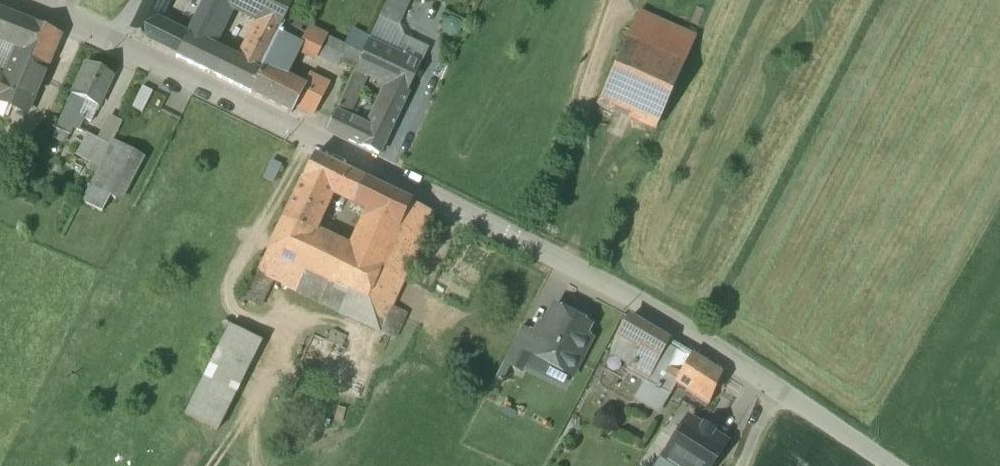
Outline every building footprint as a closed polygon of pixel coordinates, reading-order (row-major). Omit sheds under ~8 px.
[(138,15),(154,22),(165,0),(145,0),(138,15)] [(185,37),(204,46),(223,8),(227,11),(231,5),(221,0),(204,0),(195,18),(185,37)] [(231,5),(262,19),(264,20),(275,0),(221,0),(231,5)] [(293,0),(275,0),(264,20),(280,28),(282,24),(287,14),(291,5),(293,0)] [(293,0),(291,5),(305,11),(310,0),(293,0)] [(394,23),(415,32),(427,0),(404,0),(394,23)] [(0,9),(0,35),(3,29),(24,40),(32,22),(19,16),(0,9)] [(638,11),(626,40),(683,65),(696,36),(638,11)] [(185,14),(177,33),(178,34),(185,37),(195,18),(185,14)] [(302,21),(287,14),(282,24),(297,31),(302,21)] [(154,22),(138,15),(130,32),(169,50),(178,34),(177,33),(154,22)] [(264,20),(262,19),(257,29),(275,38),(280,28),(264,20)] [(41,47),(27,77),(38,82),(42,83),(64,35),(32,22),(24,40),(41,47)] [(297,31),(282,24),(280,28),(280,29),(278,34),(300,44),(297,50),(308,55),(309,52),(316,55),(324,38),(311,32),(309,36),(297,31)] [(0,35),(0,45),(18,52),(24,40),(3,29),(0,35)] [(275,38),(257,29),(239,62),(259,71),(275,38)] [(178,34),(169,50),(177,54),(185,37),(178,34)] [(278,34),(262,68),(283,79),(297,50),(300,44),(278,34)] [(204,46),(185,37),(177,54),(176,56),(203,69),(212,50),(204,46)] [(346,48),(324,38),(316,55),(338,65),(340,62),(346,48)] [(41,47),(24,40),(18,52),(10,69),(27,77),(41,47)] [(409,40),(401,57),(414,63),(423,46),(409,40)] [(626,40),(599,102),(657,127),(683,65),(626,40)] [(401,57),(367,42),(361,54),(355,68),(355,69),(364,73),(389,85),(390,83),(408,91),(419,66),(414,63),(401,57)] [(361,54),(346,48),(340,62),(355,69),(355,68),(361,54)] [(239,62),(212,50),(203,69),(250,92),(260,72),(259,71),(239,62)] [(113,77),(86,65),(72,95),(87,102),(98,107),(113,77)] [(283,79),(262,68),(260,72),(250,92),(293,113),(296,107),(304,89),(303,88),(283,79)] [(10,69),(5,81),(18,86),(8,109),(26,116),(42,83),(38,82),(33,93),(22,88),(27,77),(10,69)] [(364,73),(355,69),(350,79),(355,81),(361,79),(364,73)] [(38,82),(27,77),(22,88),(33,93),(38,82)] [(328,86),(308,77),(303,88),(304,89),(296,107),(314,116),(328,86)] [(8,109),(18,86),(5,81),(0,79),(0,105),(8,109)] [(350,79),(341,98),(348,101),(355,81),(350,79)] [(408,91),(390,83),(389,85),(382,100),(399,108),(408,91)] [(142,86),(131,107),(142,112),(152,91),(142,86)] [(87,102),(72,95),(59,123),(74,130),(87,102)] [(341,98),(334,113),(341,117),(348,101),(341,98)] [(399,108),(382,100),(368,130),(386,138),(399,108)] [(98,107),(87,102),(74,130),(86,134),(98,107)] [(334,113),(327,129),(337,134),(344,118),(341,117),(334,113)] [(96,174),(106,155),(113,141),(121,122),(109,116),(97,138),(89,134),(75,156),(90,164),(87,169),(96,174)] [(368,130),(344,118),(337,134),(378,154),(386,138),(368,130)] [(74,130),(59,123),(52,137),(67,144),(74,130)] [(137,156),(115,144),(116,143),(113,141),(106,155),(96,174),(89,187),(109,197),(114,199),(137,156)] [(362,178),(313,154),(283,218),(312,231),(333,188),(353,198),(362,178)] [(411,201),(362,178),(353,198),(351,202),(366,210),(349,248),(351,249),(334,284),(346,289),(366,298),(411,202),(411,201)] [(109,197),(89,187),(81,202),(101,212),(109,197)] [(411,201),(411,202),(366,298),(390,309),(391,305),(434,213),(411,201)] [(312,231),(283,218),(265,252),(320,277),(336,242),(312,231)] [(336,242),(320,277),(334,284),(351,249),(349,248),(336,242)] [(320,277),(265,252),(256,270),(274,280),(310,299),(320,277)] [(274,280),(256,270),(243,296),(261,304),(274,280)] [(334,284),(320,277),(310,299),(336,311),(346,289),(334,284)] [(366,298),(346,289),(336,311),(379,331),(390,309),(366,298)] [(390,309),(379,331),(394,338),(406,312),(391,305),(390,309)] [(586,325),(557,310),(550,326),(542,329),(539,334),(534,332),(528,344),(533,347),(532,348),(551,357),(549,361),(551,362),(554,368),(563,372),(569,371),(572,372),(589,339),(581,335),(586,325)] [(668,339),(630,317),(621,334),(642,346),(658,356),(660,352),(668,339)] [(262,340),(230,324),(185,413),(217,429),(262,340)] [(522,325),(503,362),(520,371),(532,348),(533,347),(528,344),(534,332),(522,325)] [(668,339),(660,352),(671,359),(679,346),(668,339)] [(658,356),(642,346),(636,358),(652,368),(654,363),(658,356)] [(692,354),(679,346),(671,359),(679,363),(685,367),(692,354)] [(658,356),(654,363),(673,374),(679,363),(671,359),(660,352),(658,356)] [(685,367),(676,383),(689,391),(705,362),(692,354),(685,367)] [(636,358),(628,372),(645,381),(652,368),(636,358)] [(721,373),(705,362),(689,391),(708,403),(721,373)] [(673,374),(663,392),(669,395),(676,383),(685,367),(679,363),(673,374)] [(678,412),(658,401),(653,398),(644,415),(669,428),(678,412)] [(688,419),(664,456),(680,465),(709,465),(724,442),(710,433),(712,432),(703,426),(702,428),(688,419)]
